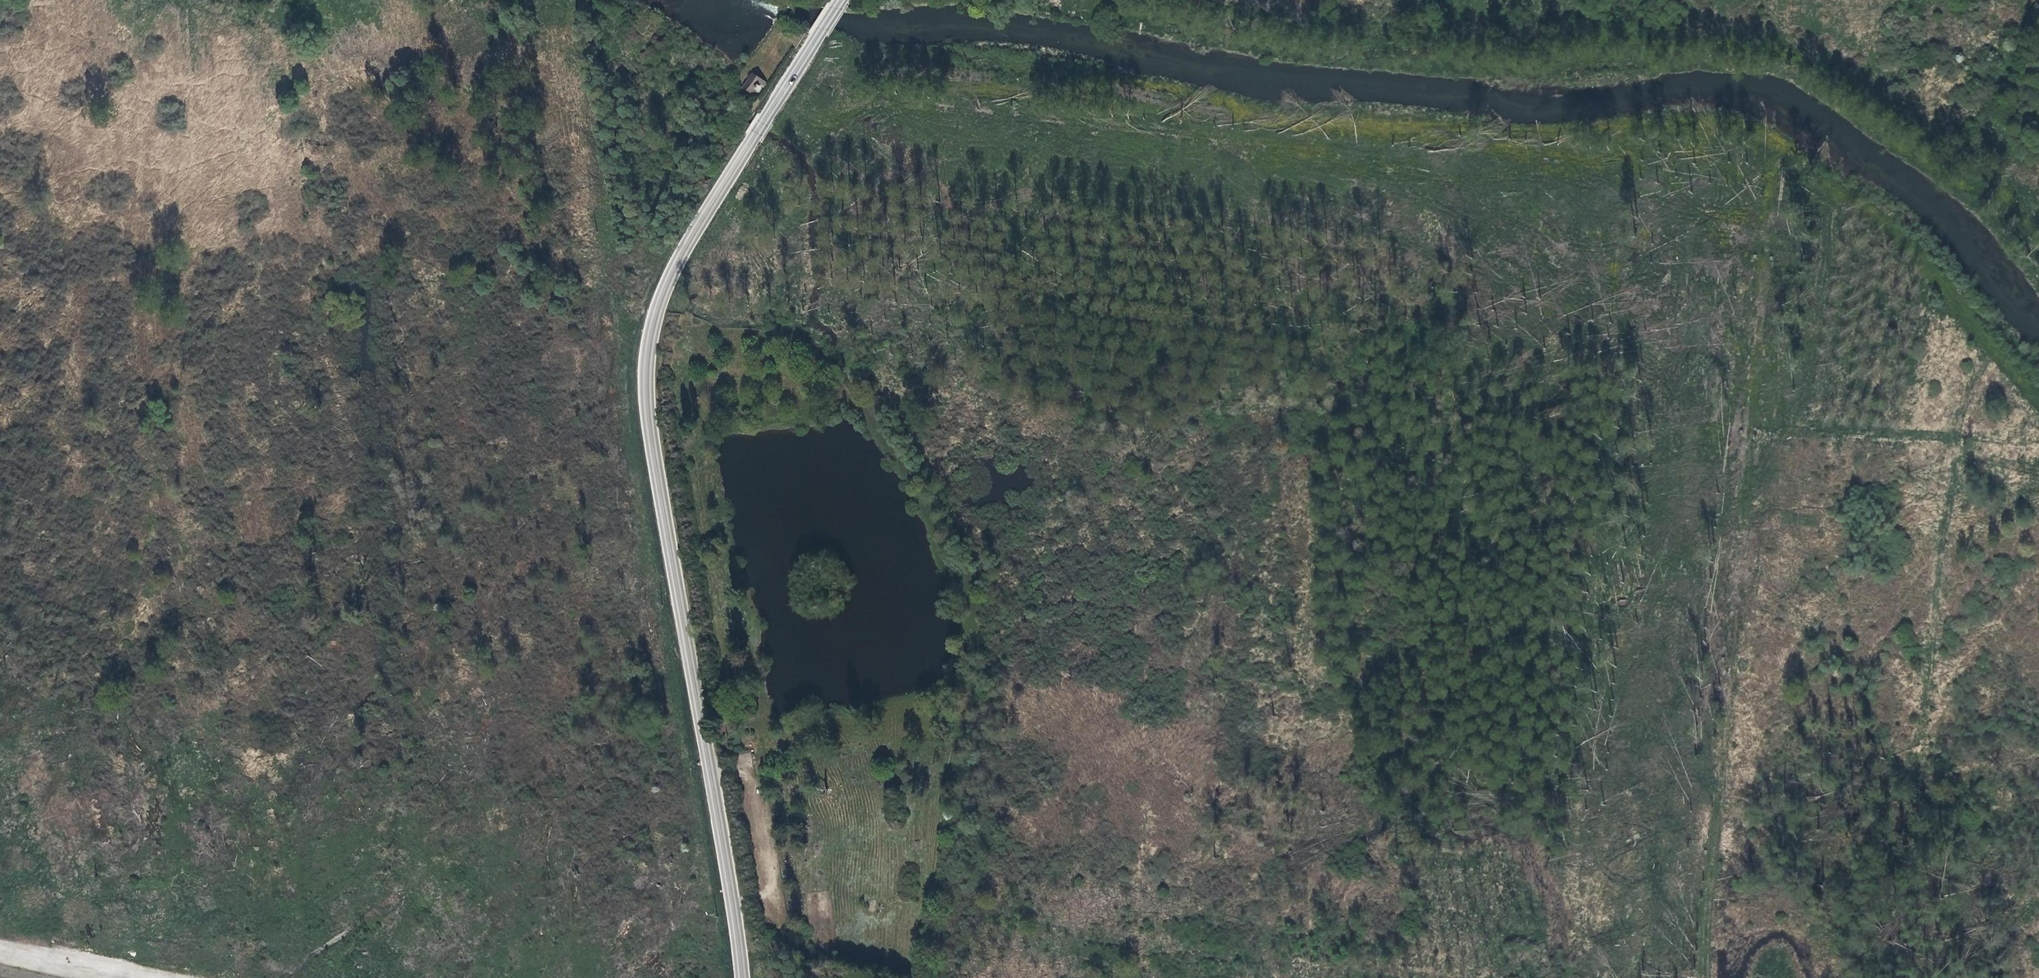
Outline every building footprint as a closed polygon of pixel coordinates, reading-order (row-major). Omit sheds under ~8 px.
[(766,88),(753,79),(745,91),(755,98),(760,89),(765,92),(766,88)]
